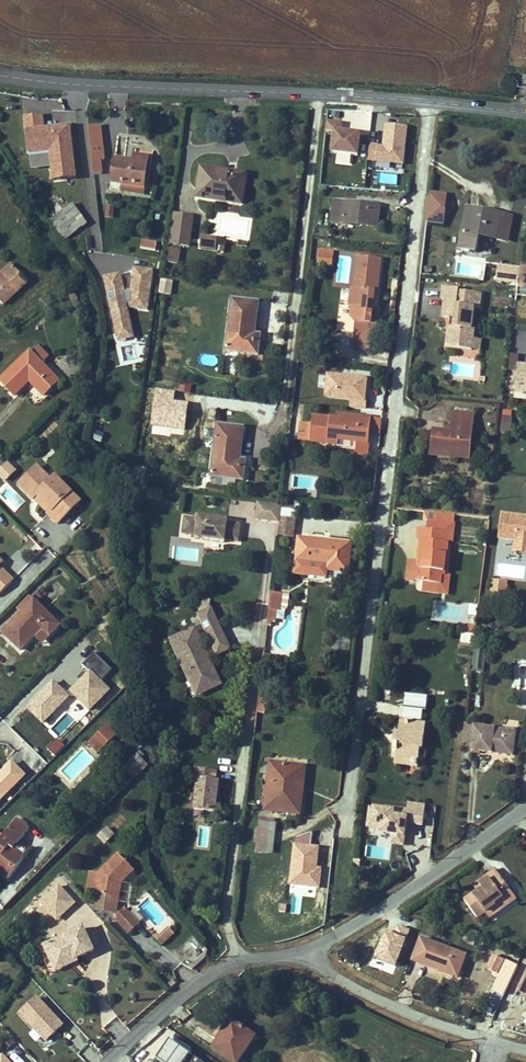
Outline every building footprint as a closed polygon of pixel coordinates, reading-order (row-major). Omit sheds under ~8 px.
[(76,178),(71,122),(44,125),(43,112),(23,114),(26,152),(48,150),(51,180),(76,178)] [(86,125),(93,174),(107,172),(99,123),(86,125)] [(368,160),(404,163),(407,124),(384,123),(383,143),(369,143),(368,160)] [(147,164),(148,158),(135,156),(134,162),(147,164)] [(145,180),(147,164),(134,162),(115,159),(111,183),(122,185),(121,191),(143,194),(145,180)] [(246,174),(201,168),(201,170),(245,177),(246,174)] [(242,204),(245,177),(201,170),(197,197),(242,204)] [(455,208),(455,199),(438,198),(437,206),(455,208)] [(376,226),(379,207),(369,206),(369,209),(353,207),(354,204),(345,203),(344,205),(333,204),(331,222),(342,223),(342,222),(376,226)] [(87,223),(73,204),(57,216),(71,236),(73,234),(87,223)] [(113,219),(115,206),(107,206),(106,218),(113,219)] [(454,217),(455,208),(437,206),(436,215),(454,217)] [(507,240),(511,218),(481,212),(480,215),(467,213),(461,248),(477,251),(480,235),(507,240)] [(189,246),(193,217),(175,214),(171,244),(189,246)] [(71,236),(57,216),(50,221),(64,240),(71,236)] [(76,239),(90,228),(87,223),(73,234),(76,239)] [(215,251),(216,239),(203,237),(201,249),(215,251)] [(157,244),(142,241),(140,250),(155,252),(157,244)] [(178,264),(180,250),(170,249),(169,263),(178,264)] [(332,265),(333,256),(319,254),(318,263),(332,265)] [(373,308),(375,292),(378,292),(381,259),(358,256),(354,288),(351,288),(349,306),(352,306),(351,317),(356,323),(354,332),(371,334),(377,335),(378,325),(376,325),(377,319),(373,318),(374,314),(377,315),(378,309),(373,308)] [(27,283),(15,270),(10,264),(0,274),(0,302),(3,305),(27,283)] [(139,277),(141,266),(130,265),(128,276),(139,277)] [(510,282),(511,274),(497,272),(496,280),(510,282)] [(173,283),(160,281),(159,295),(172,297),(173,283)] [(473,339),(474,329),(471,329),(474,307),(478,307),(480,293),(459,291),(459,289),(443,287),(442,299),(445,299),(443,317),(450,318),(455,319),(454,327),(449,327),(447,345),(460,346),(460,349),(472,350),(473,339)] [(79,303),(74,291),(69,293),(74,305),(79,303)] [(254,334),(258,302),(232,299),(226,351),(258,355),(260,341),(254,341),(254,334)] [(369,348),(371,334),(354,332),(353,346),(369,348)] [(480,351),(481,340),(473,339),(472,350),(480,351)] [(59,382),(30,352),(0,381),(14,396),(30,381),(31,380),(33,382),(32,383),(44,396),(59,382)] [(79,375),(79,359),(71,359),(71,376),(79,375)] [(518,365),(515,391),(525,392),(525,366),(518,365)] [(192,385),(180,384),(179,393),(191,394),(192,385)] [(361,409),(363,394),(349,392),(347,407),(361,409)] [(215,418),(217,405),(208,403),(205,416),(215,418)] [(472,422),(473,415),(454,413),(453,420),(472,422)] [(368,443),(371,421),(344,418),(344,420),(337,419),(313,416),(312,425),(310,441),(328,443),(329,439),(338,440),(368,443)] [(510,429),(511,419),(503,418),(501,428),(510,429)] [(469,452),(472,422),(453,420),(452,428),(452,433),(446,432),(434,431),(431,454),(450,456),(450,451),(469,452)] [(310,441),(312,425),(302,424),(300,440),(310,441)] [(240,460),(243,428),(217,425),(211,477),(243,480),(245,466),(239,466),(240,460)] [(91,440),(100,442),(103,434),(94,431),(91,440)] [(0,470),(0,479),(5,484),(17,472),(8,463),(0,470)] [(71,492),(55,476),(51,480),(37,467),(19,485),(33,499),(37,495),(52,510),(48,514),(58,524),(74,508),(65,498),(71,492)] [(144,486),(146,469),(135,467),(133,485),(144,486)] [(161,500),(162,489),(151,488),(150,499),(161,500)] [(80,501),(71,492),(65,498),(74,508),(80,501)] [(52,510),(37,495),(33,499),(48,514),(52,510)] [(280,518),(281,505),(256,502),(254,520),(279,523),(280,518)] [(454,523),(455,515),(425,512),(424,520),(429,521),(454,523)] [(501,514),(498,538),(515,540),(514,545),(525,546),(525,516),(501,514)] [(239,542),(241,524),(228,522),(228,520),(198,516),(197,519),(184,517),(182,534),(195,536),(195,539),(225,543),(226,540),(239,542)] [(295,520),(280,518),(279,523),(277,534),(292,537),(295,520)] [(453,543),(455,524),(454,523),(429,521),(428,530),(448,532),(446,542),(448,542),(453,543)] [(444,576),(448,542),(446,542),(448,532),(428,530),(419,529),(418,540),(421,540),(419,562),(419,563),(421,563),(421,568),(409,566),(407,581),(424,583),(441,584),(442,576),(444,576)] [(348,572),(351,544),(299,539),(295,574),(326,577),(327,570),(348,572)] [(514,545),(513,552),(525,553),(525,546),(514,545)] [(0,566),(0,594),(14,580),(0,566)] [(448,594),(450,576),(444,576),(442,576),(441,584),(424,583),(423,591),(448,594)] [(507,581),(493,579),(491,591),(506,593),(507,581)] [(281,610),(283,594),(271,592),(267,626),(271,626),(272,622),(276,622),(277,611),(281,612),(281,610)] [(43,599),(36,593),(18,610),(22,614),(34,601),(38,604),(43,599)] [(288,609),(289,594),(283,594),(281,610),(286,611),(288,609)] [(210,609),(211,600),(200,599),(198,615),(210,609)] [(60,626),(38,604),(34,601),(22,614),(3,633),(21,651),(34,637),(42,628),(50,635),(60,626)] [(477,615),(477,604),(469,604),(469,615),(477,615)] [(218,625),(211,609),(210,609),(198,615),(203,625),(206,630),(218,625)] [(206,630),(203,625),(195,629),(197,634),(206,630)] [(230,650),(218,625),(206,630),(213,647),(205,651),(209,659),(230,650)] [(470,634),(471,627),(463,626),(462,633),(470,634)] [(42,644),(50,635),(42,628),(34,637),(42,644)] [(197,634),(195,629),(186,633),(188,638),(197,634)] [(217,676),(209,659),(205,651),(197,634),(188,638),(186,633),(171,640),(182,664),(186,662),(201,694),(214,688),(210,679),(217,676)] [(482,671),(484,658),(485,652),(476,652),(476,657),(477,657),(475,670),(482,671)] [(53,682),(26,709),(42,726),(69,698),(73,699),(89,714),(110,692),(101,683),(111,672),(94,654),(82,667),(88,673),(69,694),(65,693),(53,682)] [(525,691),(525,661),(513,662),(515,691),(525,691)] [(201,694),(186,662),(182,664),(197,696),(201,694)] [(221,685),(217,676),(210,679),(214,688),(221,685)] [(266,706),(267,696),(259,695),(258,705),(266,706)] [(426,710),(427,697),(406,695),(404,707),(422,709),(422,710),(426,710)] [(265,713),(266,706),(258,705),(257,713),(265,713)] [(422,749),(424,724),(413,723),(414,719),(421,720),(422,710),(422,709),(404,707),(404,708),(403,718),(407,719),(406,722),(401,722),(400,733),(399,744),(394,744),(393,754),(397,754),(396,764),(413,765),(413,767),(418,767),(418,761),(417,761),(419,748),(422,749)] [(49,729),(58,738),(74,720),(64,712),(49,729)] [(472,743),(473,726),(465,725),(463,742),(472,743)] [(513,755),(515,736),(504,735),(505,730),(474,726),(473,726),(472,743),(471,750),(492,753),(492,750),(496,750),(496,753),(513,755)] [(106,747),(95,736),(88,743),(99,753),(106,747)] [(142,771),(148,766),(141,759),(144,756),(141,752),(125,766),(135,777),(142,771)] [(27,775),(11,760),(0,771),(0,801),(27,775)] [(300,814),(302,792),(297,791),(299,767),(271,763),(265,811),(300,814)] [(302,792),(305,767),(299,767),(297,791),(302,792)] [(215,812),(219,781),(215,780),(217,771),(196,769),(194,778),(198,779),(194,810),(215,812)] [(365,858),(390,860),(391,844),(405,845),(406,822),(424,823),(425,803),(407,801),(407,807),(369,805),(365,858)] [(24,858),(14,850),(9,847),(14,841),(18,844),(29,829),(16,819),(1,840),(0,841),(0,873),(9,879),(24,858)] [(272,853),(276,824),(275,824),(259,823),(256,851),(272,853)] [(105,843),(113,835),(107,828),(98,836),(105,843)] [(14,850),(18,844),(14,841),(9,847),(14,850)] [(113,897),(115,883),(118,880),(121,883),(134,870),(119,854),(99,874),(90,872),(87,893),(96,894),(113,897)] [(496,908),(514,895),(495,870),(487,877),(489,880),(481,886),(483,890),(479,893),(478,891),(477,891),(464,901),(477,918),(485,913),(495,906),(496,908)] [(481,886),(489,880),(487,877),(474,886),(477,891),(478,891),(479,893),(483,890),(481,886)] [(116,914),(121,883),(118,880),(115,883),(113,897),(96,894),(93,911),(116,914)] [(41,903),(54,915),(64,906),(67,910),(75,902),(59,885),(41,903)] [(489,918),(516,899),(514,895),(496,908),(495,906),(485,913),(489,918)] [(54,915),(58,920),(67,910),(64,906),(54,915)] [(139,924),(124,908),(114,918),(129,934),(139,924)] [(92,947),(88,937),(83,928),(44,946),(53,966),(74,956),(76,959),(77,959),(94,951),(92,947)] [(167,940),(174,933),(170,929),(163,936),(167,940)] [(100,944),(95,934),(88,937),(92,947),(100,944)] [(162,945),(167,940),(163,936),(161,938),(158,934),(155,938),(162,945)] [(459,974),(466,956),(421,939),(412,961),(440,971),(441,967),(459,974)] [(517,966),(519,960),(507,954),(504,960),(517,966)] [(56,972),(78,961),(77,959),(76,959),(74,956),(53,966),(56,972)] [(504,995),(518,966),(517,966),(504,960),(498,973),(501,975),(493,990),(504,995)] [(459,974),(441,967),(440,971),(458,978),(459,974)] [(46,1042),(65,1023),(35,994),(17,1014),(46,1042)] [(255,1037),(232,1021),(213,1048),(233,1061),(237,1061),(255,1037)] [(14,1044),(9,1038),(1,1044),(7,1050),(14,1044)]
